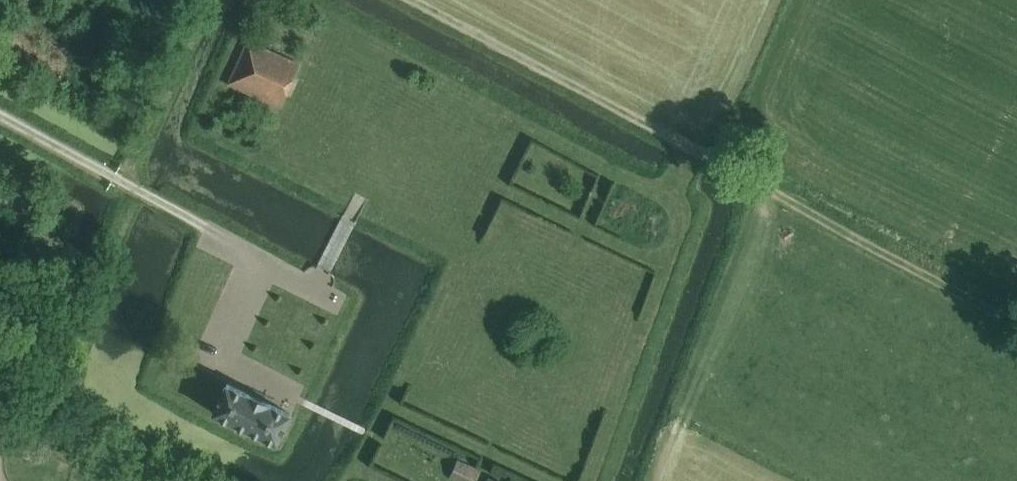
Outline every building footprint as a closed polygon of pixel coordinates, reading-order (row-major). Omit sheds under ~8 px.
[(300,64),(249,41),(229,84),(281,107),(300,64)] [(291,414),(227,384),(214,413),(278,444),(291,414)] [(458,459),(449,477),(457,480),(476,480),(481,470),(458,459)] [(521,472),(495,462),(487,480),(517,480),(521,472)]
